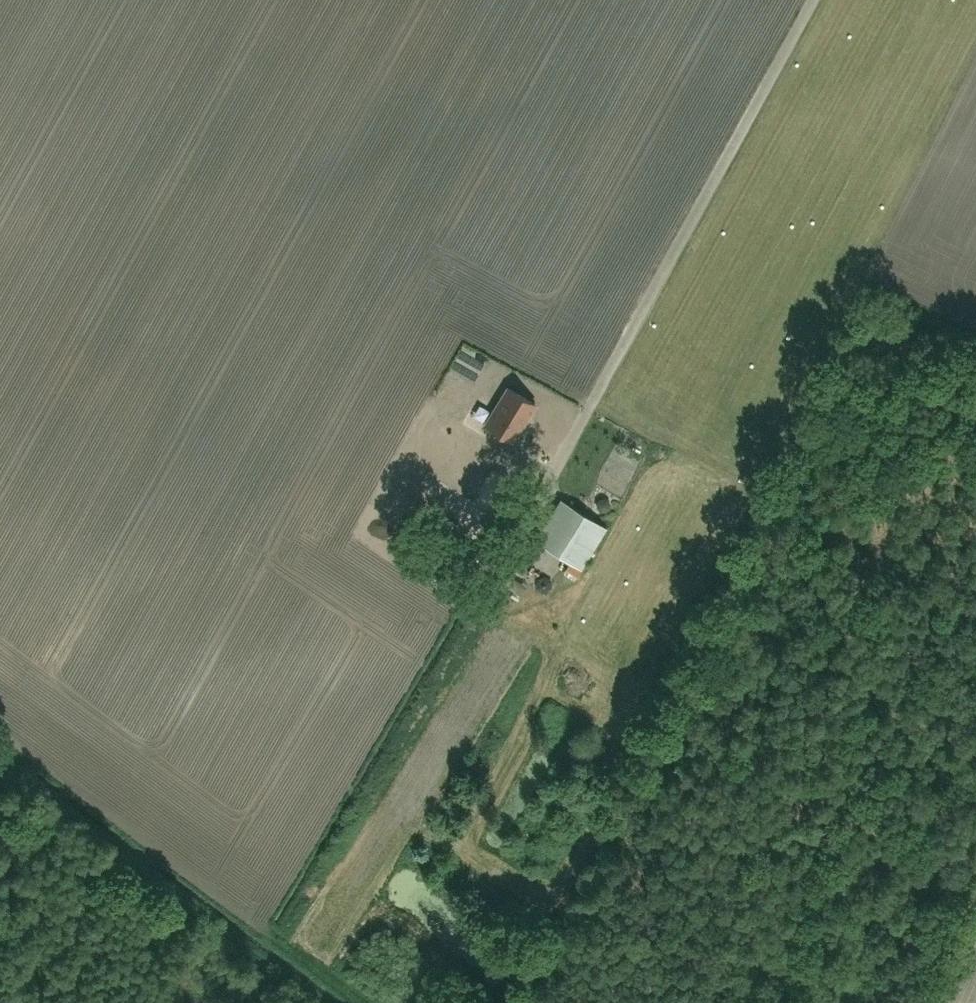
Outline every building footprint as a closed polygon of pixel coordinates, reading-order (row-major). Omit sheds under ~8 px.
[(508,387),(486,423),(514,440),(536,404),(508,387)] [(546,521),(535,539),(568,559),(582,568),(607,527),(588,515),(560,498),(546,521)]
